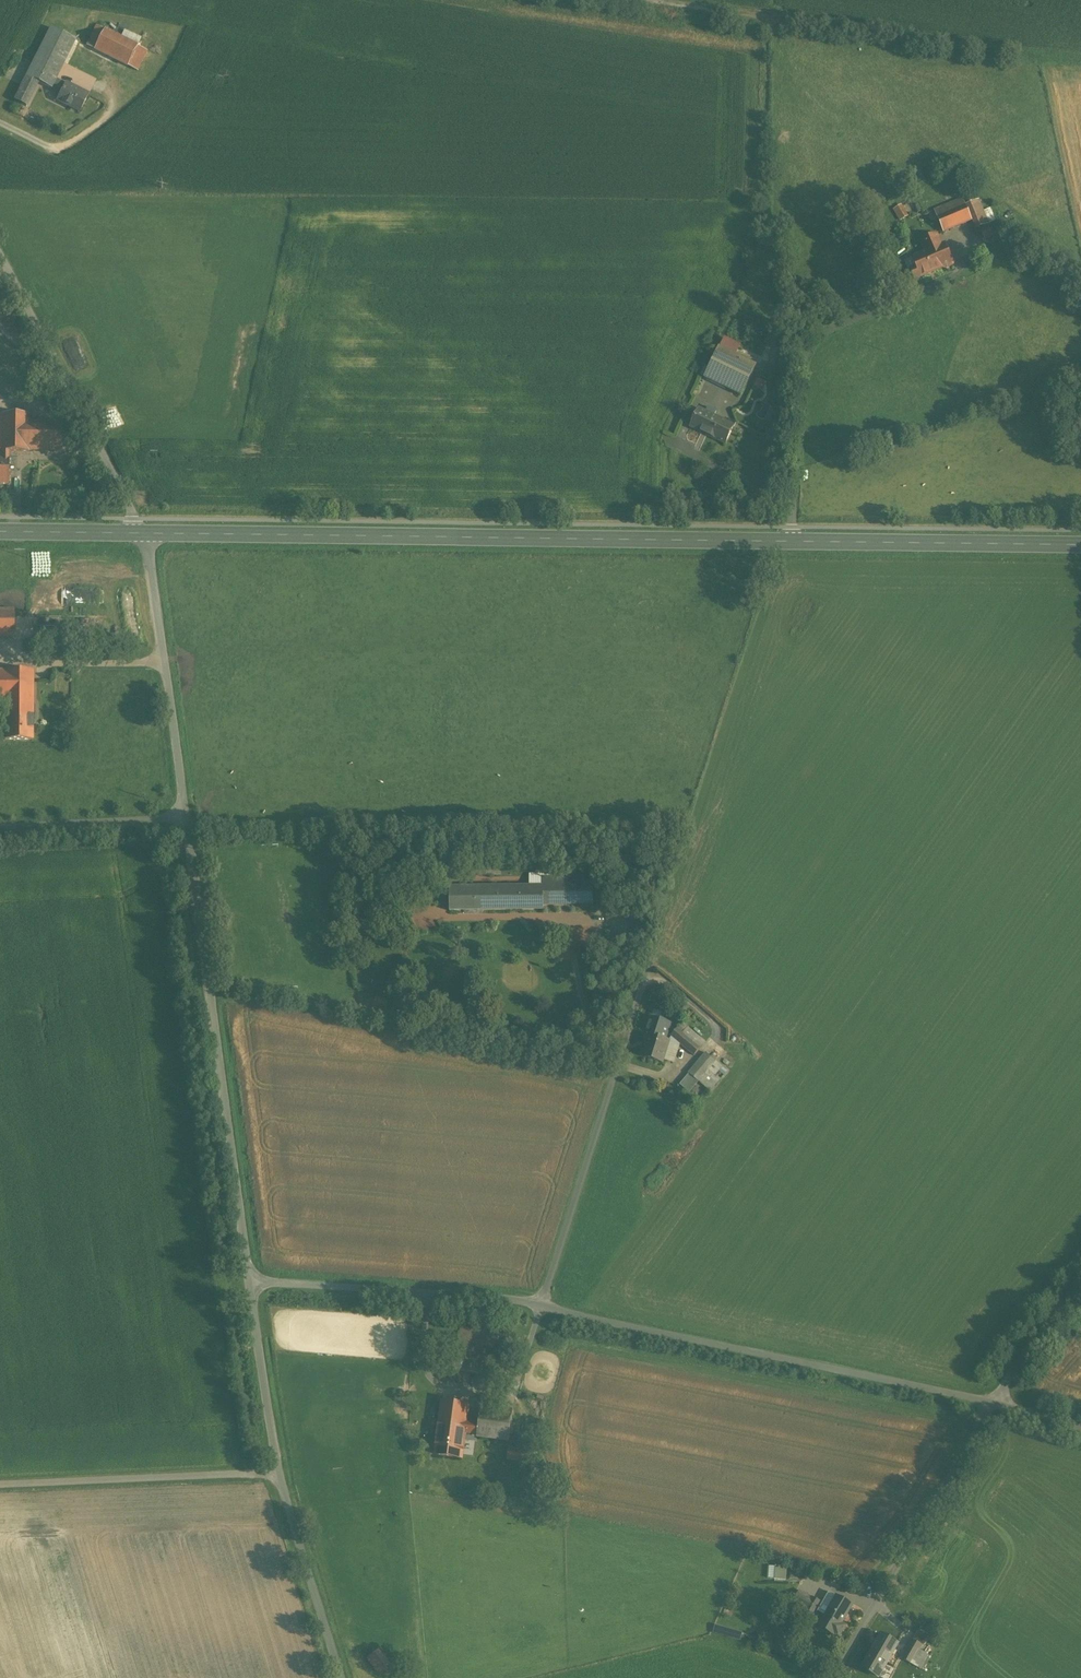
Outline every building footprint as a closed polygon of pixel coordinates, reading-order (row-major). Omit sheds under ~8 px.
[(97,26),(87,46),(137,71),(147,51),(97,26)] [(52,28),(15,101),(26,106),(38,82),(51,88),(55,80),(75,40),(52,28)] [(55,80),(51,88),(61,93),(57,101),(80,112),(88,95),(65,84),(65,85),(55,80)] [(963,199),(934,211),(943,232),(971,220),(965,205),(963,199)] [(978,200),(965,205),(971,220),(976,229),(981,227),(983,232),(992,228),(990,224),(989,224),(978,200)] [(894,209),(900,220),(907,217),(901,205),(894,209)] [(915,279),(944,266),(947,268),(950,266),(953,259),(951,256),(949,255),(944,245),(941,246),(937,236),(922,242),(926,252),(913,257),(918,267),(911,270),(915,279)] [(720,347),(705,378),(741,395),(756,365),(720,347)] [(699,409),(691,427),(726,444),(734,426),(714,417),(716,412),(708,408),(706,412),(699,409)] [(0,451),(8,451),(28,451),(28,450),(75,451),(75,422),(29,421),(29,415),(0,414),(0,451)] [(8,485),(9,458),(8,458),(8,451),(0,451),(0,458),(0,485),(8,485)] [(14,637),(14,611),(0,611),(0,637),(14,637)] [(0,671),(0,701),(5,701),(5,706),(33,707),(33,670),(5,670),(5,671),(0,671)] [(33,707),(5,706),(5,740),(33,740),(33,707)] [(542,885),(449,887),(450,912),(544,910),(544,903),(572,903),(572,888),(594,888),(594,875),(541,876),(542,885)] [(385,1012),(387,1001),(374,998),(372,1009),(385,1012)] [(649,1035),(642,1057),(662,1064),(671,1039),(665,1037),(669,1025),(650,1018),(645,1034),(649,1035)] [(682,1022),(671,1035),(694,1055),(705,1042),(682,1022)] [(461,1328),(455,1370),(498,1376),(504,1334),(461,1328)] [(442,1402),(438,1432),(447,1433),(447,1436),(465,1438),(465,1433),(478,1435),(477,1437),(509,1441),(513,1411),(481,1407),(479,1424),(467,1422),(469,1406),(442,1402)] [(438,1432),(435,1455),(462,1458),(465,1438),(447,1436),(447,1433),(438,1432)] [(509,1448),(508,1459),(530,1462),(533,1436),(520,1434),(518,1449),(509,1448)] [(800,1591),(793,1604),(813,1616),(820,1603),(800,1591)] [(826,1616),(820,1627),(839,1638),(846,1626),(842,1624),(852,1605),(837,1596),(825,1616),(826,1616)] [(918,1630),(902,1658),(920,1669),(928,1655),(919,1650),(928,1635),(918,1630)] [(871,1654),(887,1663),(898,1643),(882,1634),(871,1654)] [(379,1649),(366,1659),(377,1673),(390,1664),(379,1649)]
